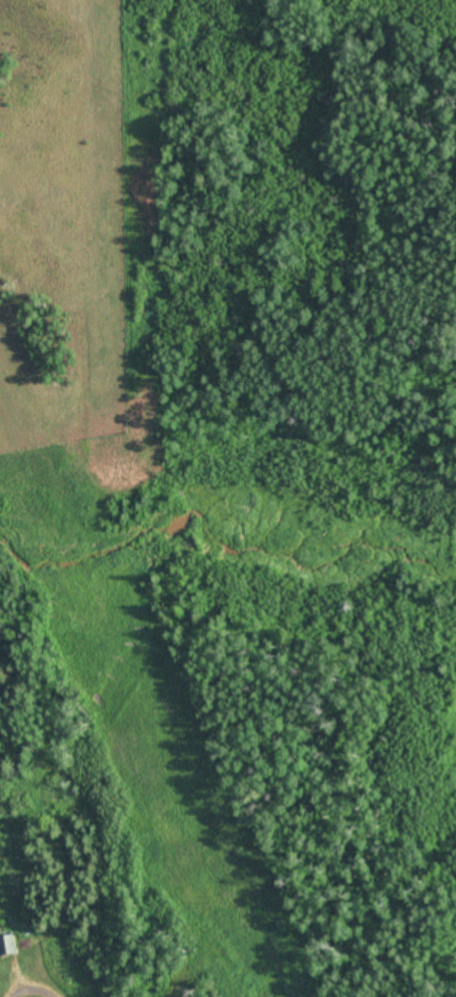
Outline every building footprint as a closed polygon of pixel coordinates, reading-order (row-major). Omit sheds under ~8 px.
[(0,957),(17,953),(13,933),(0,936),(0,956),(0,957)]
